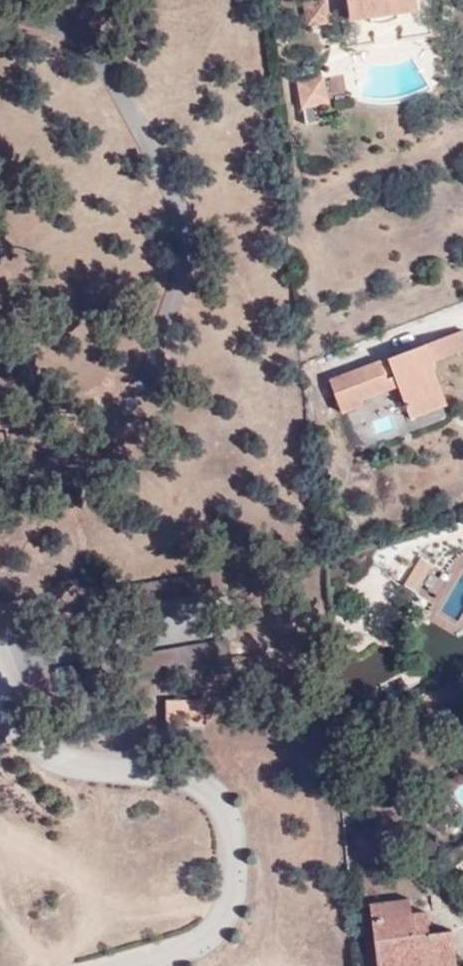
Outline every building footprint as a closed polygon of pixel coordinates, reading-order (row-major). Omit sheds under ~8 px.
[(326,15),(324,0),(303,0),(306,18),(326,15)] [(346,13),(368,10),(368,5),(391,3),(392,7),(415,4),(414,0),(344,0),(346,13)] [(368,5),(368,10),(370,16),(392,13),(392,7),(391,3),(368,5)] [(295,77),(298,101),(323,96),(318,72),(295,77)] [(398,396),(404,415),(441,401),(428,370),(432,358),(462,347),(462,340),(459,328),(324,376),(336,409),(356,401),(356,396),(393,383),(399,381),(404,391),(398,396)] [(393,383),(398,396),(404,391),(399,381),(393,383)] [(404,582),(428,594),(441,570),(417,558),(404,582)] [(133,648),(135,675),(235,668),(233,640),(133,648)] [(165,721),(204,723),(205,700),(166,698),(165,721)] [(375,965),(454,965),(449,930),(425,931),(423,909),(409,912),(407,897),(367,901),(375,965)]
